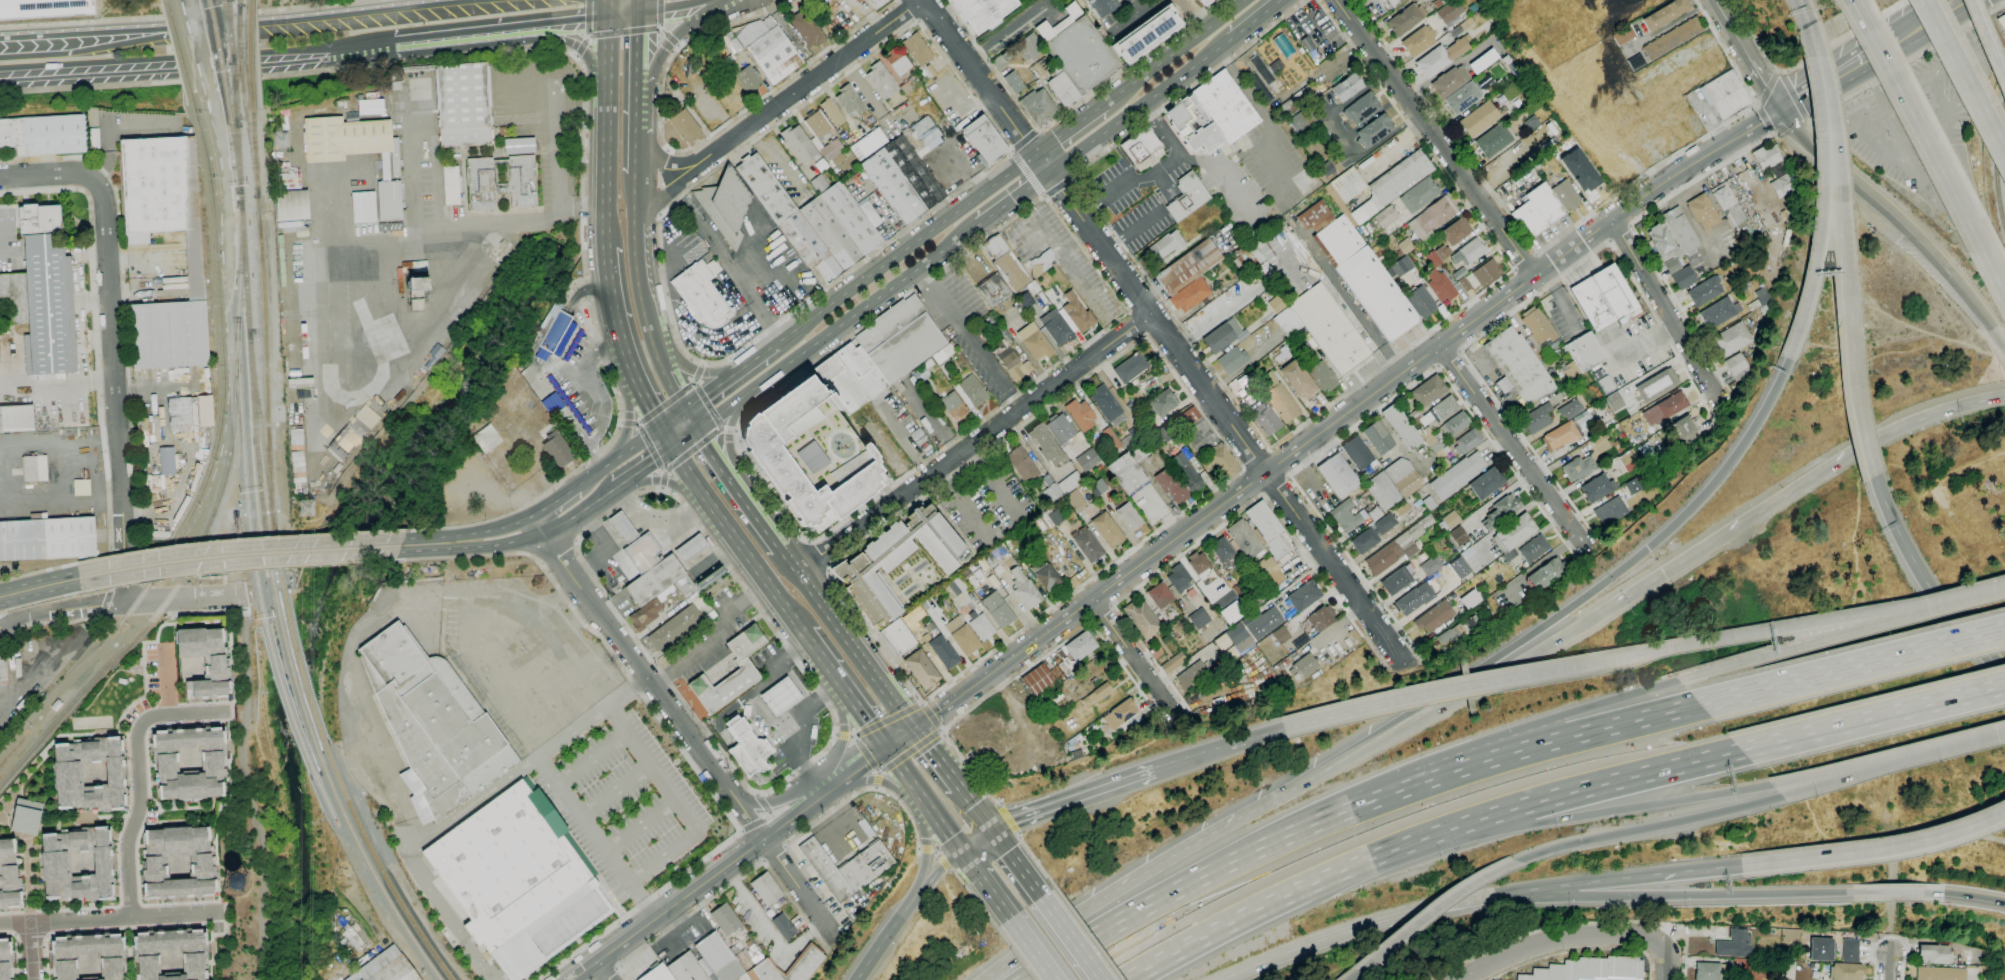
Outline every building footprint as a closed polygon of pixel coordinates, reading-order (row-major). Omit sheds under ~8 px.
[(94,16),(0,21),(0,0),(93,0),(94,16)] [(875,11),(867,0),(891,0),(875,11)] [(965,20),(950,0),(1014,0),(1018,5),(1000,18),(1002,20),(1000,22),(989,30),(987,27),(975,36),(964,21),(965,20)] [(1056,8),(1050,0),(1056,0),(1060,5),(1056,8)] [(1091,9),(1084,0),(1115,0),(1119,5),(1099,19),(1092,9),(1091,9)] [(1394,9),(1387,0),(1406,0),(1394,9)] [(1435,12),(1452,0),(1456,0),(1464,11),(1444,25),(1435,12)] [(1672,2),(1675,0),(1686,0),(1691,8),(1680,15),(1650,33),(1642,19),(1672,1),(1672,2)] [(1057,64),(1043,45),(1046,43),(1035,28),(1045,21),(1051,29),(1069,15),(1064,8),(1074,1),(1121,67),(1116,71),(1117,71),(1087,93),(1086,92),(1081,97),(1057,64)] [(1126,65),(1119,55),(1117,56),(1110,46),(1169,3),(1176,13),(1174,14),(1181,24),(1126,65)] [(1397,38),(1385,22),(1412,3),(1416,8),(1419,6),(1426,15),(1423,17),(1424,18),(1411,28),(1406,32),(1397,38)] [(809,48),(788,20),(804,8),(827,40),(817,47),(815,43),(809,48)] [(760,20),(762,22),(764,20),(770,15),(804,63),(772,86),(731,29),(760,20)] [(1650,62),(1642,48),(1648,44),(1647,43),(1649,42),(1650,43),(1661,37),(1660,36),(1663,34),(1663,35),(1675,29),(1674,27),(1676,26),(1677,27),(1688,21),(1687,20),(1689,19),(1690,20),(1696,16),(1704,30),(1650,62)] [(1453,39),(1449,33),(1459,25),(1470,17),(1475,23),(1453,39)] [(1412,58),(1400,43),(1423,25),(1425,27),(1428,25),(1436,36),(1433,38),(1435,41),(1412,58)] [(1618,47),(1611,36),(1629,25),(1636,36),(1618,47)] [(742,47),(732,55),(720,38),(731,31),(742,47)] [(920,67),(902,42),(916,32),(922,40),(923,39),(924,41),(924,42),(934,56),(920,67)] [(1032,62),(1029,58),(1025,61),(1022,57),(1021,57),(1015,49),(1020,46),(1018,42),(1032,32),(1044,48),(1037,53),(1039,56),(1032,62)] [(1271,39),(1284,58),(1294,51),(1281,32),(1271,39)] [(1427,80),(1415,63),(1440,44),(1444,50),(1454,43),(1453,41),(1457,38),(1458,40),(1462,37),(1470,48),(1427,80)] [(1308,51),(1303,44),(1309,40),(1314,47),(1308,51)] [(899,78),(885,59),(891,55),(888,52),(896,46),(901,52),(902,52),(912,66),(906,71),(907,72),(899,78)] [(1475,75),(1468,65),(1492,48),(1499,58),(1475,75)] [(997,71),(990,62),(1000,55),(1008,50),(1013,57),(1008,61),(1009,62),(997,71)] [(1634,72),(1627,61),(1640,53),(1646,64),(1634,72)] [(1700,84),(1691,68),(1694,66),(1693,66),(1713,55),(1722,71),(1700,84)] [(1274,75),(1268,66),(1278,58),(1285,67),(1274,75)] [(884,100),(865,75),(872,70),(869,67),(879,60),(900,89),(884,100)] [(440,147),(440,141),(438,141),(438,136),(440,136),(439,127),(438,127),(437,120),(439,120),(438,110),(437,110),(434,66),(488,63),(491,107),(489,107),(490,117),(492,117),(492,125),(490,125),(490,130),(492,129),(493,138),(491,138),(491,142),(493,141),(493,145),(490,145),(490,146),(481,147),(481,145),(440,147)] [(746,94),(729,69),(736,64),(741,71),(749,65),(761,82),(757,85),(759,88),(752,93),(750,91),(746,94)] [(920,71),(929,64),(936,74),(927,81),(920,71)] [(1081,97),(1074,102),(1074,101),(1071,103),(1072,104),(1067,108),(1067,107),(1065,109),(1046,83),(1053,77),(1050,73),(1054,70),(1052,68),(1057,64),(1081,97)] [(1441,100),(1434,90),(1430,84),(1437,79),(1436,78),(1442,73),(1443,75),(1454,67),(1455,69),(1461,65),(1464,69),(1471,78),(1441,100)] [(389,91),(389,83),(386,83),(396,68),(429,66),(429,70),(402,71),(403,82),(400,82),(401,90),(389,91)] [(1190,94),(1223,69),(1261,120),(1231,143),(1236,150),(1233,152),(1224,139),(1190,94)] [(1722,121),(1702,87),(1731,69),(1732,71),(1735,69),(1742,81),(1739,83),(1742,88),(1745,86),(1754,101),(1751,103),(1751,104),(1746,108),(1747,111),(1739,116),(1737,113),(1722,121)] [(1015,94),(1003,78),(1014,70),(1025,86),(1015,94)] [(1341,103),(1331,88),(1353,72),(1364,86),(1341,103)] [(923,85),(907,96),(899,86),(903,83),(902,81),(906,78),(907,79),(915,74),(919,79),(917,79),(918,81),(919,80),(923,85)] [(1455,116),(1444,100),(1471,80),(1474,85),(1487,75),(1491,81),(1482,88),(1482,89),(1479,92),(1482,96),(1455,116)] [(1279,124),(1271,112),(1311,82),(1319,93),(1279,124)] [(858,116),(855,112),(853,114),(851,111),(846,114),(834,98),(840,93),(838,90),(848,83),(867,109),(858,116)] [(1652,103),(1645,91),(1655,84),(1662,97),(1652,103)] [(1039,129),(1020,104),(1021,103),(1019,101),(1033,90),(1036,93),(1042,89),(1058,111),(1050,117),(1051,120),(1039,129)] [(1356,127),(1349,117),(1346,118),(1342,112),(1344,111),(1344,110),(1369,91),(1381,108),(1356,127)] [(1206,152),(1203,154),(1200,149),(1195,153),(1193,150),(1191,151),(1189,149),(1187,151),(1182,145),(1185,143),(1182,140),(1180,141),(1176,136),(1178,134),(1176,131),(1173,132),(1169,126),(1171,125),(1169,122),(1171,122),(1164,113),(1175,105),(1172,102),(1178,98),(1180,100),(1190,93),(1190,94),(1224,139),(1220,143),(1214,147),(1212,148),(1214,150),(1208,155),(1206,152)] [(836,127),(820,105),(829,98),(845,121),(836,127)] [(336,112),(335,100),(347,99),(348,110),(336,112)] [(357,100),(381,99),(382,113),(358,114),(357,100)] [(1471,139),(1459,122),(1488,100),(1500,117),(1471,139)] [(689,144),(687,141),(684,143),(668,121),(669,120),(665,116),(677,106),(681,111),(684,108),(702,131),(700,132),(702,134),(689,144)] [(1300,137),(1288,121),(1307,107),(1319,122),(1300,137)] [(815,137),(803,121),(808,118),(806,115),(812,110),(815,113),(819,110),(832,127),(828,131),(817,139),(816,139),(815,137)] [(1365,150),(1361,144),(1358,146),(1355,141),(1358,140),(1357,139),(1359,137),(1356,133),(1384,113),(1390,121),(1389,121),(1394,129),(1368,149),(1367,148),(1365,150)] [(988,166),(961,130),(982,114),(1009,151),(988,166)] [(1530,132),(1523,122),(1529,118),(1528,117),(1532,114),(1540,124),(1530,132)] [(24,146),(0,148),(0,120),(85,115),(87,152),(24,156),(24,146)] [(902,134),(927,115),(941,135),(916,153),(902,134)] [(391,152),(388,152),(381,152),(344,154),(345,161),(307,163),(304,119),(342,117),(342,123),(390,120),(391,138),(392,152),(391,152)] [(1555,137),(1547,124),(1552,120),(1561,133),(1555,137)] [(1487,159),(1474,142),(1501,122),(1504,127),(1508,125),(1514,133),(1511,136),(1513,140),(1487,159)] [(803,165),(779,134),(789,126),(792,129),(798,125),(819,153),(818,154),(820,157),(816,160),(814,157),(803,165)] [(1142,168),(1140,164),(1136,167),(1120,145),(1147,126),(1162,146),(1160,148),(1162,150),(1154,156),(1152,153),(1151,155),(1152,156),(1149,158),(1148,157),(1147,158),(1149,160),(1148,161),(1150,163),(1142,168)] [(860,162),(849,147),(878,127),(888,141),(860,162)] [(88,152),(87,129),(99,128),(100,152),(88,152)] [(817,139),(828,131),(830,134),(824,139),(824,140),(820,143),(817,139)] [(916,153),(947,196),(905,227),(860,164),(902,134),(916,153)] [(186,137),(196,136),(206,301),(205,301),(209,365),(133,370),(129,306),(189,302),(185,230),(186,137)] [(185,230),(149,232),(149,244),(126,245),(120,141),(186,137),(185,230)] [(503,138),(503,154),(534,153),(534,137),(503,138)] [(820,143),(823,147),(819,151),(819,152),(810,140),(815,137),(816,139),(817,139),(820,143)] [(391,138),(398,138),(400,176),(397,177),(397,178),(395,178),(395,177),(393,177),(391,152),(392,152),(391,138)] [(827,161),(819,151),(823,147),(828,143),(828,142),(831,139),(832,141),(836,138),(845,150),(841,152),(828,163),(827,161)] [(1778,199),(1769,183),(1776,179),(1770,167),(1762,172),(1751,153),(1765,145),(1767,148),(1772,145),(1773,146),(1777,144),(1783,155),(1785,156),(1792,168),(1786,172),(1787,173),(1793,169),(1798,177),(1793,180),(1797,188),(1778,199)] [(1367,186),(1419,148),(1434,169),(1381,207),(1370,192),(1371,191),(1368,187),(1367,186)] [(388,152),(390,180),(383,181),(381,152),(388,152)] [(830,187),(838,181),(884,241),(828,284),(812,263),(808,267),(735,167),(742,163),(740,160),(748,155),(750,157),(756,152),(798,211),(820,194),(830,187)] [(841,152),(846,158),(836,166),(837,168),(834,171),(829,164),(828,165),(826,162),(827,161),(828,163),(841,152)] [(472,212),(472,210),(470,210),(470,209),(468,209),(468,204),(469,204),(468,186),(467,186),(466,168),(467,168),(467,159),(492,158),(492,161),(509,160),(508,157),(534,155),(534,164),(536,163),(536,177),(535,177),(537,206),(534,206),(534,208),(529,208),(529,207),(512,208),(511,194),(494,195),(495,209),(493,209),(493,210),(491,210),(491,209),(482,210),(482,211),(472,212)] [(1599,203),(1594,196),(1592,197),(1589,193),(1585,197),(1571,178),(1572,177),(1566,168),(1567,167),(1565,165),(1566,164),(1563,160),(1571,155),(1573,158),(1577,156),(1579,159),(1582,157),(1602,184),(1597,188),(1600,191),(1598,193),(1603,200),(1599,203)] [(821,173),(814,164),(822,158),(829,167),(821,173)] [(1326,177),(1321,170),(1323,168),(1321,166),(1328,160),(1336,169),(1326,177)] [(735,253),(690,192),(702,191),(700,188),(717,187),(728,163),(753,197),(738,230),(743,235),(735,253)] [(445,206),(443,167),(445,167),(445,166),(448,166),(448,167),(453,167),(453,166),(455,165),(455,166),(458,166),(460,195),(462,195),(462,197),(460,197),(460,205),(445,206)] [(1368,187),(1344,204),(1350,213),(1369,199),(1378,211),(1353,229),(1342,214),(1323,188),(1352,166),(1367,186),(1368,187)] [(841,171),(846,177),(841,180),(837,175),(841,171)] [(1176,223),(1165,207),(1183,194),(1177,186),(1180,184),(1177,180),(1191,171),(1211,198),(1176,223)] [(820,194),(810,182),(821,174),(830,187),(820,194)] [(1410,214),(1399,198),(1403,195),(1402,194),(1428,176),(1440,192),(1410,214)] [(1549,190),(1566,178),(1581,199),(1577,202),(1579,205),(1571,211),(1569,208),(1565,211),(1549,190)] [(379,221),(377,182),(380,182),(380,181),(382,181),(382,182),(388,182),(388,181),(390,180),(390,182),(395,181),(395,180),(397,180),(397,181),(400,181),(401,205),(404,205),(404,208),(401,208),(402,220),(379,221)] [(1739,239),(1710,190),(1725,181),(1738,202),(1749,218),(1744,221),(1748,227),(1746,229),(1749,233),(1739,239)] [(1528,200),(1525,195),(1544,182),(1549,190),(1565,211),(1566,213),(1547,227),(1528,200)] [(276,220),(275,192),(308,191),(309,219),(276,220)] [(375,192),(376,222),(354,223),(352,193),(375,192)] [(1704,231),(1699,222),(1697,223),(1687,206),(1686,203),(1704,192),(1721,221),(1704,231)] [(1418,239),(1407,224),(1424,211),(1423,211),(1446,194),(1458,212),(1436,228),(1435,227),(1418,239)] [(867,198),(883,221),(876,227),(859,203),(867,198)] [(1185,234),(1220,212),(1212,199),(1177,221),(1185,234)] [(1335,220),(1316,233),(1311,227),(1305,231),(1293,214),(1305,205),(1308,209),(1320,199),(1330,213),(1329,213),(1335,220)] [(1547,227),(1529,240),(1510,213),(1528,200),(1547,227)] [(19,208),(24,207),(24,205),(37,204),(37,207),(59,206),(62,247),(64,247),(71,373),(32,375),(29,324),(26,273),(24,235),(20,236),(19,208)] [(1382,229),(1373,217),(1390,205),(1399,216),(1382,229)] [(1697,276),(1661,215),(1669,211),(1678,206),(1714,266),(1697,276)] [(1334,268),(1312,237),(1316,233),(1335,220),(1342,214),(1353,229),(1365,245),(1334,268)] [(1440,230),(1450,245),(1471,230),(1460,216),(1440,230)] [(378,232),(378,224),(386,223),(387,231),(378,232)] [(387,231),(387,223),(402,223),(403,231),(387,231)] [(1680,291),(1675,283),(1674,283),(1670,276),(1670,275),(1663,263),(1664,262),(1663,262),(1662,262),(1649,240),(1650,239),(1648,236),(1649,236),(1647,233),(1650,231),(1649,228),(1658,223),(1659,225),(1662,223),(1664,227),(1665,227),(1677,247),(1678,246),(1683,254),(1677,258),(1676,256),(1675,257),(1682,269),(1688,265),(1697,280),(1680,291)] [(1157,262),(1147,249),(1162,238),(1161,237),(1167,233),(1168,235),(1175,229),(1186,244),(1176,252),(1174,250),(1157,262)] [(1267,261),(1253,243),(1269,231),(1283,249),(1267,261)] [(1014,294),(992,263),(995,260),(983,244),(988,241),(987,240),(992,237),(993,238),(997,234),(1032,281),(1014,294)] [(1398,278),(1390,267),(1401,258),(1397,252),(1400,250),(1398,246),(1398,244),(1407,237),(1415,248),(1406,254),(1414,266),(1398,278)] [(1477,265),(1474,260),(1465,266),(1460,259),(1453,264),(1448,257),(1476,237),(1480,243),(1481,242),(1487,251),(1484,253),(1487,258),(1477,265)] [(1170,297),(1155,276),(1208,238),(1223,258),(1170,297)] [(1433,250),(1440,260),(1451,252),(1447,246),(1445,247),(1442,244),(1433,250)] [(1244,277),(1232,261),(1236,258),(1234,255),(1238,253),(1237,251),(1245,245),(1260,265),(1244,277)] [(1365,245),(1420,320),(1389,343),(1334,268),(1365,245)] [(1033,277),(1032,276),(1031,267),(1030,267),(1029,261),(1033,260),(1033,259),(1039,258),(1041,255),(1049,249),(1054,255),(1052,257),(1056,262),(1043,273),(1033,277)] [(1435,268),(1426,255),(1433,250),(1440,260),(1442,263),(1435,268)] [(1482,288),(1471,273),(1492,257),(1503,272),(1482,288)] [(714,327),(711,326),(709,326),(707,325),(706,324),(703,321),(701,324),(670,282),(696,262),(696,263),(701,259),(714,277),(709,281),(734,314),(719,326),(716,326),(714,327)] [(1595,333),(1569,289),(1590,276),(1612,263),(1641,312),(1619,326),(1616,320),(1595,333)] [(1469,298),(1456,282),(1457,280),(1452,274),(1463,266),(1467,273),(1463,277),(1475,293),(1469,298)] [(1440,302),(1426,283),(1430,281),(1424,273),(1432,267),(1438,275),(1442,272),(1457,293),(1448,300),(1446,298),(1440,302)] [(993,310),(976,287),(997,272),(1013,295),(993,310)] [(10,298),(0,299),(0,274),(26,273),(29,324),(11,325),(10,298)] [(1696,308),(1686,292),(1714,276),(1715,277),(1717,275),(1720,281),(1718,282),(1724,292),(1696,308)] [(1184,314),(1179,308),(1176,310),(1168,299),(1199,276),(1212,293),(1184,314)] [(411,310),(410,300),(411,300),(410,291),(409,279),(429,278),(429,290),(423,290),(423,295),(429,295),(429,302),(423,302),(423,310),(411,310)] [(1289,306),(1289,305),(1319,282),(1372,355),(1371,356),(1372,358),(1344,379),(1343,376),(1342,377),(1304,326),(1289,306)] [(1423,320),(1420,316),(1418,316),(1404,297),(1408,294),(1407,292),(1414,287),(1415,289),(1421,284),(1436,304),(1435,305),(1438,309),(1423,320)] [(1289,302),(1280,291),(1287,286),(1296,297),(1289,302)] [(1750,312),(1747,305),(1758,299),(1754,292),(1763,287),(1764,288),(1765,287),(1772,300),(1761,307),(1761,306),(1750,312)] [(1025,310),(1018,301),(1024,296),(1022,293),(1028,288),(1032,295),(1028,298),(1032,303),(1031,304),(1032,305),(1025,310)] [(1080,334),(1061,308),(1068,303),(1063,295),(1071,289),(1077,298),(1076,299),(1085,312),(1088,310),(1097,322),(1080,334)] [(1276,314),(1267,303),(1278,294),(1287,306),(1276,314)] [(854,338),(872,325),(870,322),(903,299),(904,301),(911,296),(912,297),(914,296),(919,304),(921,303),(927,311),(925,312),(942,335),(944,333),(949,339),(946,341),(948,343),(889,386),(866,354),(859,345),(854,338)] [(1710,331),(1705,321),(1704,322),(1698,313),(1727,296),(1733,305),(1738,302),(1743,310),(1737,314),(1738,314),(1710,331)] [(559,358),(539,346),(537,349),(535,351),(533,353),(530,355),(527,356),(524,356),(537,333),(540,335),(550,316),(554,318),(555,317),(548,314),(555,303),(561,306),(559,310),(572,317),(570,322),(577,325),(559,358)] [(1304,326),(1288,339),(1272,319),(1289,306),(1304,326)] [(1551,349),(1548,343),(1551,341),(1548,338),(1539,344),(1521,319),(1523,317),(1521,315),(1533,306),(1535,309),(1537,307),(1559,336),(1558,337),(1562,342),(1551,349)] [(1060,347),(1057,344),(1056,345),(1042,326),(1043,325),(1039,320),(1045,315),(1046,315),(1054,308),(1075,337),(1067,343),(1066,342),(1060,347)] [(1213,356),(1201,339),(1225,322),(1232,318),(1243,333),(1236,337),(1237,338),(1213,356)] [(1722,359),(1711,339),(1742,321),(1753,340),(1722,359)] [(1038,363),(1036,360),(1035,361),(1016,333),(1032,322),(1055,353),(1046,359),(1045,357),(1038,363)] [(1526,406),(1482,346),(1510,326),(1517,335),(1520,334),(1557,388),(1526,406)] [(1581,373),(1565,346),(1571,342),(1589,331),(1605,358),(1581,373)] [(1029,373),(1015,383),(992,350),(998,346),(996,343),(1003,338),(1008,345),(1022,364),(1029,373)] [(944,372),(940,367),(932,356),(952,341),(955,345),(954,346),(957,351),(947,358),(949,361),(947,362),(951,367),(944,372)] [(889,386),(869,401),(834,354),(850,342),(855,349),(859,345),(866,354),(889,386)] [(1229,376),(1217,361),(1234,347),(1240,354),(1243,351),(1250,360),(1229,376)] [(1123,385),(1112,370),(1139,351),(1149,365),(1123,385)] [(1736,382),(1724,362),(1740,352),(1749,367),(1748,368),(1751,373),(1736,382)] [(869,401),(848,416),(841,408),(830,393),(831,393),(813,368),(834,353),(834,354),(869,401)] [(920,382),(912,372),(922,365),(922,364),(929,358),(934,364),(926,371),(929,375),(920,382)] [(1277,370),(1301,402),(1318,389),(1294,358),(1277,370)] [(1022,364),(1028,360),(1034,369),(1029,373),(1022,364)] [(1323,392),(1317,385),(1313,380),(1314,380),(1307,370),(1311,367),(1312,368),(1322,360),(1329,370),(1330,370),(1337,378),(1336,379),(1339,383),(1329,391),(1327,388),(1323,392)] [(1568,381),(1562,371),(1567,369),(1565,366),(1573,361),(1580,373),(1568,381)] [(1605,395),(1592,373),(1601,368),(1606,376),(1608,375),(1616,389),(1605,395)] [(1649,400),(1641,386),(1645,383),(1644,382),(1667,369),(1668,370),(1671,368),(1679,382),(1676,384),(1676,385),(1654,398),(1653,397),(1649,400)] [(1285,425),(1264,395),(1266,393),(1257,380),(1270,371),(1278,382),(1280,381),(1302,412),(1285,425)] [(975,408),(958,384),(973,373),(990,398),(975,408)] [(1422,409),(1409,393),(1435,374),(1448,389),(1422,409)] [(756,414),(809,375),(817,386),(818,385),(823,393),(826,391),(828,394),(830,393),(841,408),(838,410),(863,444),(866,441),(877,455),(873,457),(877,463),(876,464),(877,466),(880,465),(886,473),(892,482),(886,487),(835,523),(827,511),(824,513),(826,516),(821,520),(822,522),(813,529),(811,526),(807,528),(805,525),(801,528),(797,521),(798,520),(780,495),(778,496),(746,452),(748,450),(746,448),(745,449),(741,440),(743,428),(746,428),(746,426),(745,423),(755,413),(756,414)] [(924,400),(909,379),(913,376),(928,396),(924,400)] [(1108,423),(1090,397),(1095,394),(1093,391),(1103,383),(1118,404),(1119,404),(1124,412),(1115,419),(1115,420),(1113,422),(1112,421),(1108,423)] [(1159,418),(1155,413),(1153,415),(1146,405),(1148,403),(1148,402),(1167,388),(1172,394),(1173,394),(1179,403),(1159,418)] [(935,401),(928,392),(933,389),(939,398),(935,401)] [(1649,426),(1642,414),(1646,412),(1645,411),(1655,405),(1680,390),(1689,406),(1664,420),(1655,425),(1654,423),(1649,426)] [(955,422),(940,401),(953,391),(968,412),(955,422)] [(1604,398),(1612,412),(1624,405),(1616,391),(1604,398)] [(564,406),(554,392),(540,401),(549,415),(564,406)] [(1432,425),(1428,420),(1433,416),(1429,410),(1431,409),(1431,408),(1450,394),(1459,407),(1440,421),(1437,423),(1436,421),(1434,424),(1432,425)] [(199,427),(197,397),(212,396),(214,426),(199,427)] [(174,398),(175,414),(196,413),(195,397),(174,398)] [(1083,433),(1064,407),(1075,398),(1079,404),(1084,400),(1096,417),(1092,420),(1095,424),(1083,433)] [(1567,420),(1564,415),(1561,417),(1557,410),(1576,398),(1584,410),(1567,420)] [(1548,451),(1541,439),(1544,437),(1543,436),(1571,420),(1586,411),(1586,410),(1604,399),(1606,404),(1592,412),(1594,415),(1588,419),(1589,420),(1578,426),(1583,436),(1571,443),(1570,441),(1552,451),(1551,450),(1548,451)] [(1131,413),(1126,406),(1131,402),(1135,410),(1131,413)] [(1409,452),(1399,440),(1400,439),(1381,412),(1395,402),(1423,441),(1409,452)] [(1531,436),(1527,430),(1525,431),(1521,425),(1524,424),(1520,418),(1548,402),(1553,409),(1546,413),(1552,423),(1531,436)] [(2,432),(0,432),(0,406),(34,404),(35,430),(2,432)] [(1267,437),(1249,413),(1261,404),(1265,409),(1269,406),(1282,425),(1267,437)] [(1186,430),(1177,418),(1193,406),(1202,418),(1186,430)] [(942,426),(932,412),(936,409),(946,423),(942,426)] [(1449,439),(1440,427),(1443,425),(1443,424),(1461,411),(1471,424),(1452,438),(1452,437),(1449,439)] [(1060,446),(1045,425),(1050,422),(1048,419),(1055,414),(1057,416),(1061,413),(1077,434),(1060,446)] [(1682,440),(1672,424),(1687,415),(1691,421),(1693,419),(1698,427),(1695,429),(1696,431),(1682,440)] [(1225,480),(1215,467),(1209,472),(1200,459),(1206,454),(1207,455),(1214,450),(1212,448),(1199,458),(1182,434),(1202,419),(1220,442),(1222,445),(1223,444),(1240,469),(1231,476),(1231,477),(1229,478),(1229,477),(1225,480)] [(1358,472),(1340,447),(1357,434),(1358,435),(1362,433),(1361,431),(1377,419),(1395,444),(1390,448),(1393,452),(1383,460),(1380,455),(1379,456),(1370,443),(1366,446),(1375,459),(1358,472)] [(1147,436),(1142,429),(1152,421),(1157,428),(1147,436)] [(485,456),(471,437),(490,423),(504,442),(485,456)] [(1053,466),(1049,460),(1046,462),(1038,451),(1041,449),(1033,439),(1031,440),(1027,434),(1033,430),(1032,429),(1040,423),(1065,457),(1053,466)] [(1115,451),(1101,432),(1109,426),(1119,441),(1123,439),(1126,444),(1127,443),(1124,438),(1129,434),(1127,432),(1138,424),(1146,436),(1130,447),(1129,446),(1128,447),(1129,448),(1126,450),(1123,445),(1115,451)] [(1432,425),(1434,424),(1437,428),(1431,433),(1436,439),(1442,435),(1444,437),(1445,436),(1449,441),(1441,447),(1446,455),(1444,456),(1450,466),(1446,469),(1429,447),(1430,447),(1424,439),(1423,440),(1419,433),(1428,427),(1429,428),(1432,425)] [(1167,442),(1166,441),(1165,442),(1162,438),(1160,439),(1157,435),(1159,434),(1157,431),(1164,425),(1169,432),(1171,430),(1175,435),(1169,439),(1170,440),(1167,442)] [(1460,456),(1453,448),(1458,445),(1455,441),(1473,428),(1483,440),(1464,454),(1463,453),(1460,456)] [(560,470),(541,446),(548,441),(545,437),(556,429),(577,457),(560,470)] [(1600,454),(1591,440),(1603,434),(1607,441),(1608,441),(1612,447),(1600,454)] [(1136,462),(1128,451),(1139,443),(1139,444),(1148,438),(1154,447),(1155,448),(1136,462)] [(1649,471),(1634,447),(1648,438),(1663,462),(1649,471)] [(1071,460),(1062,447),(1068,444),(1076,456),(1071,460)] [(1024,481),(1006,456),(1012,452),(1011,451),(1019,445),(1040,473),(1031,481),(1029,478),(1024,481)] [(160,449),(174,447),(177,475),(162,476),(160,449)] [(1084,473),(1074,459),(1091,447),(1101,461),(1084,473)] [(1627,473),(1618,458),(1632,449),(1641,464),(1627,473)] [(1194,494),(1192,491),(1190,492),(1185,485),(1188,482),(1185,478),(1182,480),(1178,474),(1181,472),(1179,470),(1178,471),(1170,460),(1180,451),(1189,463),(1206,485),(1194,494)] [(1441,501),(1428,484),(1465,457),(1467,458),(1477,451),(1487,465),(1477,472),(1478,474),(1441,501)] [(1128,496),(1107,467),(1127,452),(1148,481),(1128,496)] [(1345,534),(1329,512),(1349,497),(1352,502),(1354,501),(1348,492),(1339,499),(1316,467),(1337,452),(1360,483),(1357,485),(1364,495),(1356,501),(1358,504),(1355,507),(1354,505),(1348,510),(1353,516),(1358,513),(1360,515),(1364,512),(1367,517),(1363,519),(1364,520),(1345,534)] [(1570,483),(1561,468),(1565,466),(1564,465),(1573,460),(1572,459),(1577,457),(1577,458),(1579,456),(1582,460),(1591,455),(1598,468),(1574,481),(1573,481),(1570,483)] [(23,482),(22,457),(46,456),(48,481),(23,482)] [(1404,499),(1393,484),(1393,483),(1383,470),(1400,458),(1409,461),(1409,463),(1424,484),(1404,499)] [(1178,506),(1189,497),(1188,495),(1189,495),(1177,478),(1175,479),(1167,467),(1153,477),(1165,494),(1168,492),(1178,506)] [(1480,501),(1468,485),(1492,467),(1498,475),(1500,473),(1506,482),(1480,501)] [(1064,495),(1057,485),(1076,471),(1083,481),(1064,495)] [(1383,512),(1363,485),(1382,471),(1402,498),(1383,512)] [(1590,504),(1580,487),(1603,473),(1609,482),(1613,479),(1618,487),(1590,504)] [(1630,496),(1623,484),(1636,477),(1643,488),(1630,496)] [(74,496),(73,480),(90,479),(91,495),(74,496)] [(1097,497),(1089,486),(1098,479),(1107,490),(1097,497)] [(1051,503),(1042,492),(1054,483),(1062,494),(1051,503)] [(1076,512),(1065,497),(1076,489),(1087,504),(1076,512)] [(1604,527),(1598,518),(1597,519),(1592,511),(1599,507),(1596,502),(1612,493),(1615,498),(1618,496),(1627,510),(1623,513),(1624,515),(1604,527)] [(1487,532),(1483,526),(1486,523),(1484,521),(1487,518),(1486,516),(1488,514),(1495,509),(1492,506),(1506,495),(1507,496),(1511,494),(1515,499),(1516,498),(1521,505),(1514,511),(1515,512),(1504,521),(1502,519),(1493,526),(1494,527),(1487,532)] [(1430,511),(1422,501),(1429,495),(1437,506),(1430,511)] [(1276,560),(1267,548),(1269,547),(1261,537),(1262,536),(1245,512),(1262,500),(1284,531),(1278,535),(1289,551),(1276,560)] [(1131,533),(1121,520),(1114,511),(1117,509),(1117,510),(1128,501),(1135,510),(1134,510),(1144,522),(1131,533)] [(1408,506),(1402,511),(1403,513),(1399,516),(1398,514),(1397,515),(1396,514),(1395,515),(1393,512),(1394,511),(1405,502),(1408,506)] [(878,629),(874,625),(871,627),(845,589),(850,585),(848,582),(846,584),(842,580),(841,581),(829,570),(843,561),(847,565),(849,564),(848,562),(860,553),(862,555),(864,553),(862,551),(865,548),(864,547),(870,541),(872,543),(877,538),(876,537),(882,531),(884,533),(889,528),(888,527),(894,522),(895,523),(898,521),(905,529),(907,527),(905,524),(910,520),(907,517),(913,512),(912,511),(915,508),(916,510),(919,507),(922,510),(929,504),(934,510),(932,511),(935,515),(936,513),(966,549),(965,549),(969,554),(959,562),(957,560),(954,562),(957,566),(946,575),(914,536),(909,540),(916,548),(886,573),(880,566),(873,572),(875,574),(877,572),(905,610),(890,621),(889,619),(886,621),(887,622),(878,629)] [(1054,527),(1046,516),(1047,516),(1044,512),(1054,504),(1057,509),(1058,508),(1065,518),(1054,527)] [(1373,521),(1367,514),(1376,507),(1382,514),(1373,521)] [(1444,532),(1438,524),(1443,520),(1442,519),(1454,510),(1462,521),(1450,530),(1448,528),(1444,532)] [(627,544),(609,520),(621,511),(639,536),(627,544)] [(1109,547),(1090,521),(1104,511),(1125,538),(1115,545),(1114,544),(1109,547)] [(1360,556),(1350,541),(1371,526),(1371,527),(1373,525),(1375,523),(1374,522),(1382,516),(1382,517),(1390,512),(1398,523),(1378,538),(1380,541),(1360,556)] [(1504,555),(1491,538),(1495,535),(1494,534),(1525,512),(1538,529),(1513,548),(1504,555)] [(1375,577),(1367,568),(1368,567),(1364,562),(1418,522),(1429,514),(1435,522),(1424,530),(1426,531),(1425,532),(1426,533),(1423,536),(1422,535),(1412,542),(1419,551),(1408,560),(1407,559),(1406,560),(1403,556),(1397,560),(1398,560),(1375,577)] [(96,556),(0,561),(0,522),(94,517),(96,556)] [(1043,532),(1034,520),(1038,517),(1047,529),(1043,532)] [(1248,561),(1227,533),(1228,532),(1226,529),(1241,518),(1244,521),(1245,520),(1265,548),(1248,561)] [(1090,564),(1072,539),(1078,534),(1073,527),(1081,521),(1087,528),(1105,553),(1090,564)] [(1459,547),(1449,533),(1459,525),(1470,539),(1459,547)] [(641,575),(623,550),(648,532),(662,551),(656,555),(660,562),(641,575)] [(1528,564),(1526,561),(1524,561),(1523,559),(1524,558),(1518,550),(1531,540),(1530,540),(1533,538),(1540,533),(1550,548),(1528,564)] [(683,563),(674,552),(699,534),(707,545),(683,563)] [(1227,570),(1209,546),(1222,536),(1240,560),(1239,564),(1231,570),(1227,570)] [(991,551),(1002,543),(1008,552),(998,559),(991,551)] [(1465,561),(1460,554),(1470,546),(1475,554),(1465,561)] [(1513,548),(1518,555),(1507,563),(1502,556),(1504,555),(1513,548)] [(998,559),(1000,562),(990,569),(982,558),(991,551),(998,559)] [(1197,576),(1188,562),(1190,561),(1188,557),(1196,551),(1198,555),(1201,553),(1211,566),(1197,576)] [(713,552),(687,571),(696,584),(722,565),(713,552)] [(1427,577),(1419,566),(1435,555),(1436,556),(1440,553),(1441,555),(1442,554),(1446,558),(1441,562),(1443,565),(1427,577)] [(655,597),(640,608),(625,587),(641,575),(660,562),(671,554),(686,574),(698,591),(697,592),(700,596),(688,604),(673,584),(672,585),(655,597)] [(1285,578),(1268,555),(1255,564),(1271,588),(1285,578)] [(1467,581),(1464,576),(1460,580),(1449,565),(1459,557),(1471,572),(1470,572),(1473,576),(1467,581)] [(1537,592),(1536,592),(1533,592),(1525,582),(1526,579),(1526,578),(1538,568),(1538,569),(1547,562),(1547,563),(1553,558),(1553,559),(1556,557),(1560,563),(1562,561),(1568,569),(1537,592)] [(1179,594),(1177,590),(1176,591),(1166,577),(1172,573),(1169,570),(1179,562),(1192,579),(1186,584),(1189,587),(1179,594)] [(1047,593),(1033,574),(1034,574),(1029,567),(1034,564),(1037,569),(1045,563),(1047,565),(1048,564),(1063,584),(1055,590),(1054,588),(1047,593)] [(1390,597),(1380,583),(1403,565),(1404,567),(1408,563),(1413,569),(1413,570),(1415,573),(1411,576),(1414,579),(1390,597)] [(974,589),(962,573),(974,564),(987,580),(974,589)] [(1016,588),(1012,582),(1015,579),(1009,571),(1016,566),(1027,580),(1016,588)] [(947,585),(958,576),(968,588),(956,597),(947,585)] [(1271,596),(1268,592),(1288,576),(1291,580),(1271,596)] [(1027,580),(1028,579),(1043,599),(1038,603),(1039,605),(1035,608),(1034,606),(1027,611),(1013,591),(1016,588),(1027,580)] [(1298,614),(1286,597),(1311,579),(1323,596),(1298,614)] [(1159,611),(1146,593),(1162,581),(1175,599),(1159,611)] [(1405,617),(1400,610),(1397,612),(1392,605),(1393,604),(1394,603),(1415,588),(1415,589),(1425,581),(1436,596),(1424,605),(1423,603),(1405,617)] [(672,585),(675,589),(664,597),(666,599),(661,603),(664,607),(656,613),(659,616),(644,626),(645,627),(637,633),(632,626),(633,625),(627,617),(633,612),(634,613),(656,597),(655,597),(672,585)] [(1468,611),(1459,599),(1474,588),(1482,599),(1468,611)] [(1001,629),(989,614),(990,613),(988,611),(988,610),(981,601),(995,591),(1004,602),(1016,618),(1008,624),(1007,623),(1001,629)] [(702,594),(708,603),(698,610),(701,615),(655,649),(646,637),(692,603),(691,602),(702,594)] [(1145,641),(1122,609),(1134,600),(1136,604),(1142,599),(1163,627),(1145,641)] [(1428,634),(1423,627),(1419,630),(1413,622),(1444,599),(1455,614),(1428,634)] [(1230,625),(1220,613),(1236,601),(1246,614),(1230,625)] [(1442,645),(1436,637),(1448,629),(1449,630),(1462,621),(1463,622),(1470,617),(1474,615),(1477,618),(1478,618),(1473,611),(1478,608),(1479,609),(1486,604),(1493,614),(1486,619),(1487,619),(1479,624),(1478,622),(1475,624),(1474,623),(1471,625),(1474,629),(1471,631),(1471,632),(1457,642),(1453,637),(1442,645)] [(1319,633),(1306,618),(1314,611),(1314,612),(1322,605),(1325,608),(1328,606),(1336,615),(1333,618),(1334,619),(1326,627),(1319,633)] [(1240,620),(1255,640),(1282,620),(1271,606),(1260,615),(1255,609),(1240,620)] [(1198,630),(1188,617),(1201,607),(1211,620),(1198,630)] [(711,621),(706,615),(713,610),(717,616),(711,621)] [(982,642),(968,623),(972,620),(968,615),(974,610),(978,616),(982,613),(996,632),(982,642)] [(966,657),(949,635),(950,634),(944,626),(958,616),(964,624),(965,623),(982,645),(966,657)] [(897,658),(878,633),(898,618),(916,643),(897,658)] [(410,768),(374,694),(357,649),(398,620),(402,626),(404,625),(429,658),(430,657),(434,656),(438,657),(441,658),(444,660),(447,663),(484,713),(485,713),(508,744),(508,745),(520,762),(446,817),(436,824),(421,792),(425,789),(410,768)] [(1224,632),(1240,654),(1254,644),(1238,622),(1224,632)] [(710,715),(687,685),(702,674),(713,688),(742,666),(726,644),(753,624),(767,642),(746,657),(761,678),(710,715)] [(1280,645),(1272,633),(1283,625),(1291,638),(1280,645)] [(175,629),(204,627),(204,629),(222,628),(223,647),(226,647),(226,655),(224,655),(224,668),(229,667),(230,697),(185,699),(184,681),(202,680),(202,674),(203,674),(202,657),(176,658),(175,629)] [(1076,663),(1064,647),(1086,630),(1098,646),(1076,663)] [(947,670),(928,644),(940,635),(947,643),(948,643),(961,661),(947,670)] [(924,691),(902,661),(920,648),(941,678),(924,691)] [(1166,675),(1160,666),(1181,651),(1187,660),(1166,675)] [(1304,678),(1298,670),(1291,675),(1288,671),(1293,668),(1292,666),(1294,664),(1293,664),(1309,652),(1319,666),(1304,678)] [(9,683),(0,683),(0,656),(7,656),(9,683)] [(1064,672),(1058,664),(1062,661),(1063,662),(1068,658),(1070,661),(1073,662),(1078,668),(1067,677),(1066,675),(1064,672)] [(1185,693),(1179,685),(1180,684),(1175,677),(1199,660),(1210,675),(1185,693)] [(1046,665),(1052,661),(1062,674),(1064,672),(1066,675),(1058,681),(1046,665)] [(1056,682),(1051,686),(1053,689),(1037,701),(1021,679),(1042,663),(1056,682)] [(785,676),(800,698),(774,716),(759,695),(785,676)] [(1086,707),(1081,700),(1087,696),(1087,697),(1093,692),(1106,681),(1112,689),(1108,692),(1110,694),(1097,703),(1095,701),(1086,707)] [(1110,731),(1106,725),(1101,718),(1109,712),(1109,711),(1129,697),(1138,710),(1136,712),(1141,719),(1132,726),(1128,719),(1124,721),(1110,731)] [(49,707),(54,711),(62,703),(57,699),(49,707)] [(720,726),(734,745),(726,750),(747,780),(756,773),(759,777),(771,769),(764,759),(775,751),(766,739),(756,737),(739,713),(720,726)] [(1108,736),(1099,732),(1103,724),(1106,725),(1110,731),(1108,736)] [(152,770),(150,735),(154,734),(154,731),(165,730),(165,729),(171,728),(171,730),(202,728),(202,726),(209,726),(209,728),(219,727),(219,726),(224,725),(226,765),(223,766),(223,767),(225,767),(226,776),(222,776),(223,795),(205,796),(205,797),(177,799),(177,798),(159,799),(158,781),(154,781),(153,770),(152,770)] [(82,738),(118,736),(118,740),(121,740),(122,750),(123,750),(124,757),(122,757),(124,788),(126,788),(126,794),(124,795),(124,805),(126,804),(126,810),(86,812),(86,808),(84,809),(84,811),(76,811),(75,807),(57,808),(56,790),(54,790),(53,762),(54,762),(53,744),(71,743),(71,739),(82,739),(82,738)] [(1068,751),(1067,745),(1074,743),(1076,749),(1068,751)] [(616,911),(520,979),(511,979),(482,940),(475,945),(460,924),(467,919),(418,851),(519,778),(616,911)] [(41,802),(14,799),(10,831),(37,835),(41,802)] [(69,828),(105,826),(105,830),(109,830),(109,840),(111,840),(111,847),(110,847),(111,878),(113,878),(113,884),(111,884),(112,894),(113,894),(113,900),(73,902),(73,898),(72,898),(72,901),(63,901),(63,897),(44,898),(43,880),(42,880),(40,852),(41,852),(40,834),(59,833),(59,829),(69,828)] [(214,856),(215,891),(211,891),(211,895),(201,895),(201,897),(194,897),(194,896),(164,897),(164,899),(157,900),(157,898),(147,898),(147,900),(142,900),(140,860),(143,860),(143,858),(141,858),(140,849),(144,849),(143,830),(161,829),(161,828),(189,827),(189,828),(208,827),(209,845),(212,845),(213,856),(214,856)] [(839,904),(798,847),(813,836),(837,870),(879,839),(895,863),(839,904)] [(22,907),(0,908),(0,839),(14,838),(14,858),(18,857),(18,865),(16,865),(16,878),(21,878),(22,907)] [(766,907),(749,884),(767,871),(784,895),(766,907)] [(235,889),(233,889),(230,888),(228,886),(227,883),(226,881),(227,878),(228,875),(230,874),(233,873),(236,873),(238,873),(240,875),(242,877),(243,879),(243,882),(242,885),(240,887),(238,888),(235,889)] [(726,937),(709,914),(726,902),(743,925),(741,926),(743,929),(740,932),(737,929),(726,937)] [(786,941),(771,921),(783,912),(797,932),(786,941)] [(358,953),(342,932),(350,926),(366,947),(358,953)] [(203,978),(203,979),(135,979),(135,972),(134,972),(132,937),(136,936),(136,933),(146,932),(146,931),(153,930),(153,932),(183,930),(183,928),(190,928),(190,930),(200,929),(200,928),(206,927),(208,967),(205,968),(205,969),(207,969),(207,978),(203,978)] [(1752,957),(1745,957),(1745,956),(1715,955),(1716,941),(1732,942),(1732,937),(1730,937),(1730,929),(1734,929),(1734,927),(1737,927),(1737,929),(1747,930),(1747,934),(1751,935),(1751,945),(1752,945),(1752,951),(1752,957)] [(738,978),(735,979),(719,979),(694,946),(715,931),(733,956),(746,973),(751,979),(740,979),(738,978)] [(124,974),(125,979),(52,979),(52,977),(51,977),(49,941),(53,941),(53,938),(63,937),(63,936),(70,935),(70,937),(101,935),(101,933),(108,933),(108,934),(118,934),(118,933),(123,932),(125,972),(122,972),(122,974),(124,974)] [(8,967),(12,967),(11,938),(0,938),(0,979),(9,979),(8,967)] [(1833,961),(1810,961),(1811,938),(1833,939),(1833,961)] [(1858,962),(1842,962),(1843,939),(1859,940),(1858,962)] [(825,957),(806,979),(751,979),(746,973),(764,959),(767,958),(773,968),(784,977),(808,947),(807,946),(810,942),(823,953),(822,954),(825,957)] [(402,954),(421,979),(344,979),(393,944),(401,955),(402,954)] [(746,973),(733,956),(744,948),(746,950),(754,945),(764,959),(746,973)] [(1952,964),(1921,963),(1921,955),(1918,955),(1919,945),(1949,946),(1949,952),(1952,952),(1952,964)] [(689,951),(711,979),(674,979),(665,968),(689,951)] [(1643,961),(1642,979),(1516,979),(1517,975),(1532,975),(1532,969),(1548,969),(1548,964),(1564,965),(1564,960),(1578,961),(1578,957),(1607,959),(1607,956),(1636,957),(1636,960),(1643,961)] [(665,968),(674,979),(637,979),(652,969),(651,966),(657,962),(659,964),(661,962),(665,968)] [(1725,965),(1724,979),(1695,979),(1696,962),(1720,963),(1720,965),(1725,965)] [(1832,979),(1829,979),(1829,976),(1830,976),(1830,967),(1833,967),(1833,963),(1863,964),(1862,976),(1861,976),(1860,979),(1832,979)] [(1966,969),(1966,979),(1916,979),(1917,967),(1925,967),(1941,968),(1941,967),(1942,967),(1942,965),(1955,965),(1955,969),(1966,969)]
